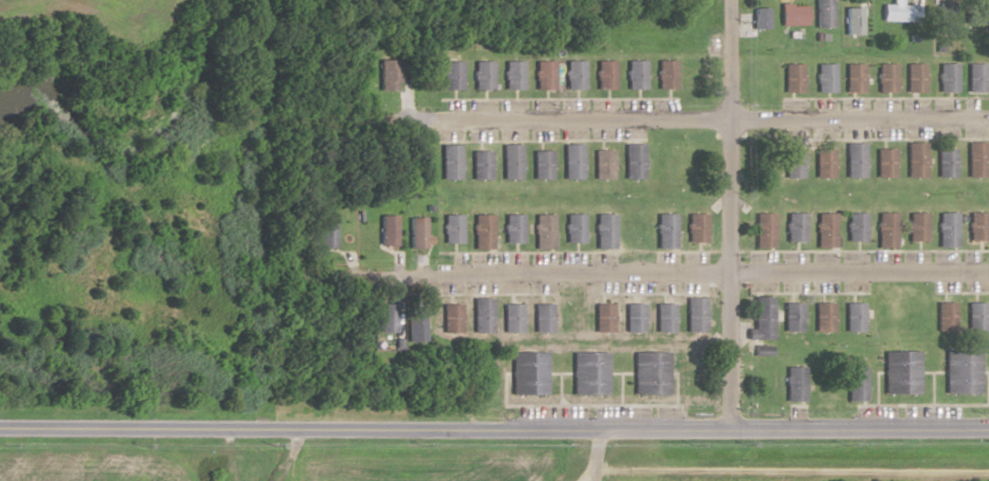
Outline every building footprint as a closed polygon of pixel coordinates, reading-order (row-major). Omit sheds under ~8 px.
[(831,28),(831,0),(814,0),(814,28),(831,28)] [(914,6),(900,6),(900,0),(891,0),(891,5),(881,5),(881,21),(914,21),(914,6)] [(806,26),(806,5),(779,5),(779,26),(806,26)] [(937,5),(937,35),(954,35),(954,5),(937,5)] [(766,29),(767,8),(752,8),(751,29),(766,29)] [(844,35),(860,35),(860,8),(844,8),(844,35)] [(397,91),(397,60),(378,60),(378,91),(397,91)] [(614,60),(595,60),(595,90),(614,90),(614,60)] [(644,60),(626,60),(626,88),(644,88),(644,60)] [(675,60),(656,60),(656,89),(675,89),(675,60)] [(473,90),(491,90),(491,61),(473,61),(473,90)] [(504,90),(521,90),(521,61),(504,61),(504,90)] [(553,90),(553,61),(534,61),(534,90),(553,90)] [(565,61),(565,90),(583,90),(583,61),(565,61)] [(460,90),(460,62),(442,62),(442,90),(460,90)] [(957,92),(957,63),(938,63),(938,92),(957,92)] [(801,92),(801,64),(783,64),(783,92),(801,92)] [(815,92),(834,92),(834,64),(816,64),(815,92)] [(844,92),(863,92),(863,64),(844,64),(844,92)] [(877,92),(894,92),(894,64),(877,64),(877,92)] [(924,64),(905,64),(905,92),(924,92),(924,64)] [(985,92),(985,64),(967,64),(967,92),(985,92)] [(864,178),(864,142),(845,142),(845,178),(864,178)] [(925,142),(906,142),(906,178),(925,178),(925,142)] [(967,142),(967,177),(987,177),(987,142),(967,142)] [(502,179),(521,179),(521,144),(502,144),(502,179)] [(564,178),(583,178),(583,144),(564,144),(564,178)] [(644,178),(644,144),(625,144),(625,178),(644,178)] [(460,145),(441,145),(441,179),(460,179),(460,145)] [(784,178),(802,178),(802,148),(784,148),(784,178)] [(936,176),(955,176),(955,148),(937,148),(936,176)] [(815,149),(815,178),(833,178),(833,149),(815,149)] [(875,178),(894,178),(894,149),(875,149),(875,178)] [(594,179),(613,179),(613,150),(594,150),(594,179)] [(490,179),(490,151),(471,151),(471,179),(490,179)] [(551,151),(533,151),(533,179),(551,179),(551,151)] [(865,213),(847,212),(847,242),(865,242),(865,213)] [(896,247),(896,212),(877,212),(877,247),(896,247)] [(927,212),(908,212),(908,241),(927,241),(927,212)] [(938,212),(938,246),(957,246),(957,212),(938,212)] [(988,212),(970,212),(970,241),(988,241),(988,212)] [(773,213),(754,213),(754,248),(773,248),(773,213)] [(804,213),(785,213),(785,242),(804,242),(804,213)] [(815,248),(834,248),(834,213),(815,213),(815,248)] [(462,214),(444,214),(444,243),(462,243),(462,214)] [(474,249),(493,249),(493,214),(474,214),(474,249)] [(523,214),(504,214),(504,243),(523,242),(523,214)] [(554,214),(534,214),(534,249),(554,249),(554,214)] [(584,214),(565,214),(565,242),(584,242),(584,214)] [(595,248),(614,248),(614,214),(595,214),(595,248)] [(675,248),(675,214),(657,214),(657,248),(675,248)] [(688,242),(707,242),(707,214),(688,214),(688,242)] [(396,215),(379,215),(379,246),(396,246),(396,215)] [(425,248),(425,217),(408,217),(408,248),(425,248)] [(318,248),(334,248),(334,220),(318,220),(318,248)] [(491,332),(491,297),(473,297),(473,332),(491,332)] [(686,333),(705,333),(705,297),(686,297),(686,333)] [(754,329),(748,329),(748,339),(773,339),(773,297),(754,297),(754,329)] [(395,300),(380,300),(380,332),(395,332),(395,300)] [(460,303),(442,303),(442,333),(460,333),(460,303)] [(503,332),(522,332),(522,304),(503,303),(503,332)] [(534,332),(552,332),(552,303),(534,303),(534,332)] [(595,303),(595,332),(614,332),(614,303),(595,303)] [(625,303),(625,332),(644,332),(644,303),(625,303)] [(674,303),(656,303),(656,332),(675,332),(674,303)] [(784,331),(803,331),(803,303),(784,303),(784,331)] [(814,331),(834,331),(834,303),(814,303),(814,331)] [(864,303),(845,303),(845,331),(864,331),(864,303)] [(937,331),(957,331),(957,303),(937,303),(937,331)] [(987,303),(968,303),(968,331),(987,331),(987,303)] [(407,312),(407,341),(424,341),(424,312),(407,312)] [(980,394),(980,350),(945,350),(945,394),(980,394)] [(546,394),(546,352),(511,352),(511,394),(546,394)] [(572,394),(608,394),(608,352),(572,352),(572,394)] [(669,394),(669,352),(633,352),(633,394),(669,394)] [(883,394),(919,394),(919,352),(883,352),(883,394)] [(786,367),(786,401),(804,401),(804,367),(786,367)] [(866,367),(847,367),(847,400),(866,400),(866,367)] [(223,473),(210,473),(210,480),(223,480),(223,473)]
